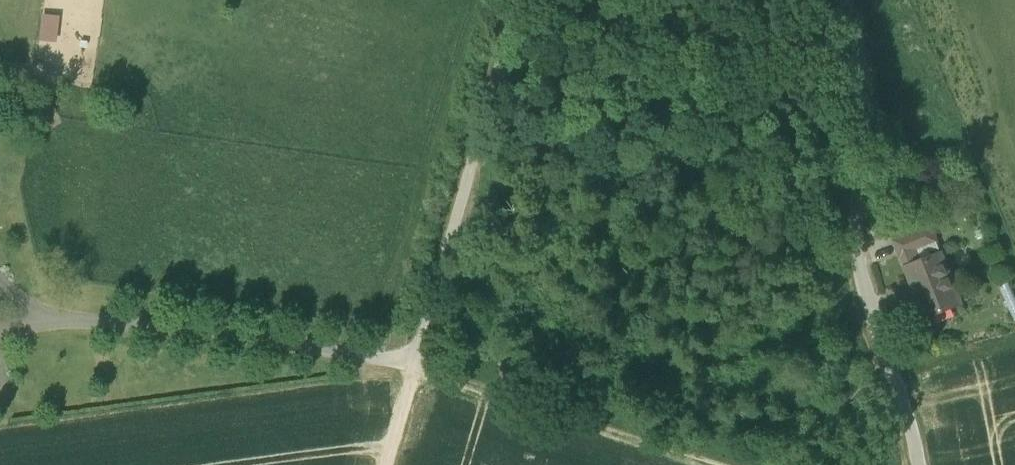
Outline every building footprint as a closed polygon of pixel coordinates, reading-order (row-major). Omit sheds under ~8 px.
[(60,41),(64,15),(45,12),(41,39),(60,41)] [(895,241),(901,255),(902,255),(917,249),(937,241),(931,226),(895,241)] [(941,252),(937,241),(917,249),(921,260),(941,252)] [(905,267),(926,319),(962,305),(941,252),(921,260),(917,249),(902,255),(906,266),(905,267)]
